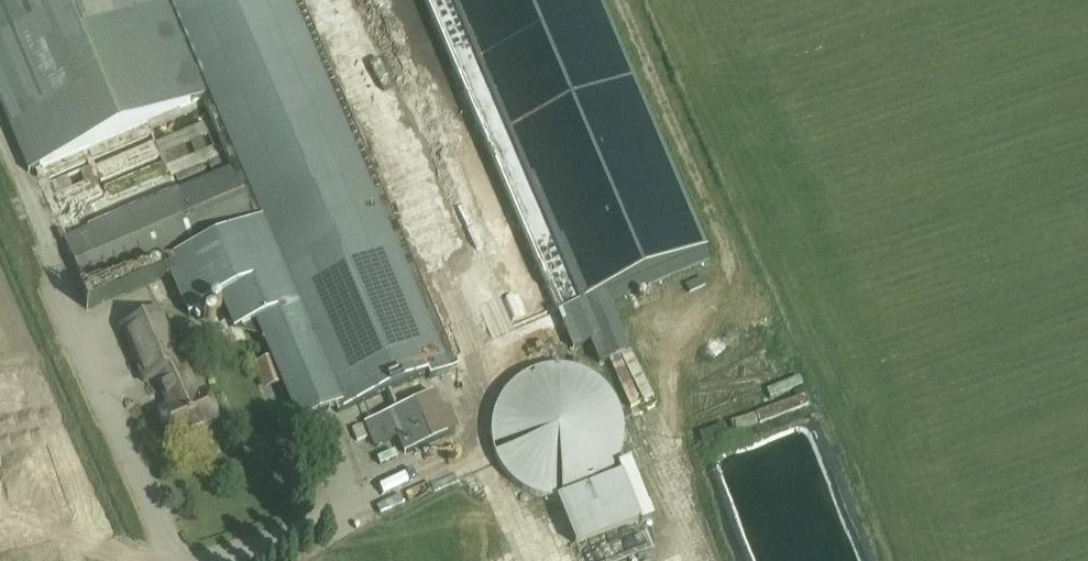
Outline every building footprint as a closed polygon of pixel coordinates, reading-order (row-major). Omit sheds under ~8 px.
[(220,297),(234,330),(256,320),(300,422),(341,405),(344,410),(556,320),(559,326),(572,321),(564,303),(555,307),(424,0),(5,0),(19,33),(0,41),(0,88),(87,291),(171,255),(193,309),(220,297)] [(580,310),(703,257),(594,0),(448,0),(580,310)] [(178,369),(154,313),(121,327),(144,382),(155,378),(168,407),(159,411),(173,444),(220,424),(207,391),(199,395),(186,365),(178,369)] [(631,341),(618,344),(625,374),(639,371),(631,341)] [(562,368),(557,368),(553,368),(548,368),(543,369),(539,370),(532,372),(528,374),(524,376),(520,379),(517,382),(513,384),(510,388),(507,391),(504,395),(501,399),(499,402),(497,407),(495,411),(494,415),(493,420),(492,424),(492,426),(491,431),(491,436),(492,440),(492,445),(493,449),(495,454),(496,458),(498,462),(500,466),(503,470),(507,476),(510,479),(513,482),(518,487),(522,489),(526,491),(532,494),(537,496),(541,497),(546,498),(550,499),(555,499),(559,499),(566,498),(573,497),(575,497),(580,495),(584,493),(588,491),(592,489),(596,487),(599,484),(603,481),(606,477),(609,474),(612,470),(614,466),(615,464),(616,462),(618,458),(620,454),(621,449),(622,445),(622,440),(623,438),(623,433),(623,429),(622,424),(621,420),(620,415),(619,411),(618,409),(616,405),(614,400),(612,397),(609,393),(606,389),(604,388),(601,384),(598,382),(594,379),(590,376),(586,374),(582,372),(577,371),(575,370),(571,369),(566,368),(562,368)] [(436,390),(363,421),(375,447),(398,438),(404,453),(461,429),(451,406),(444,409),(436,390)]
